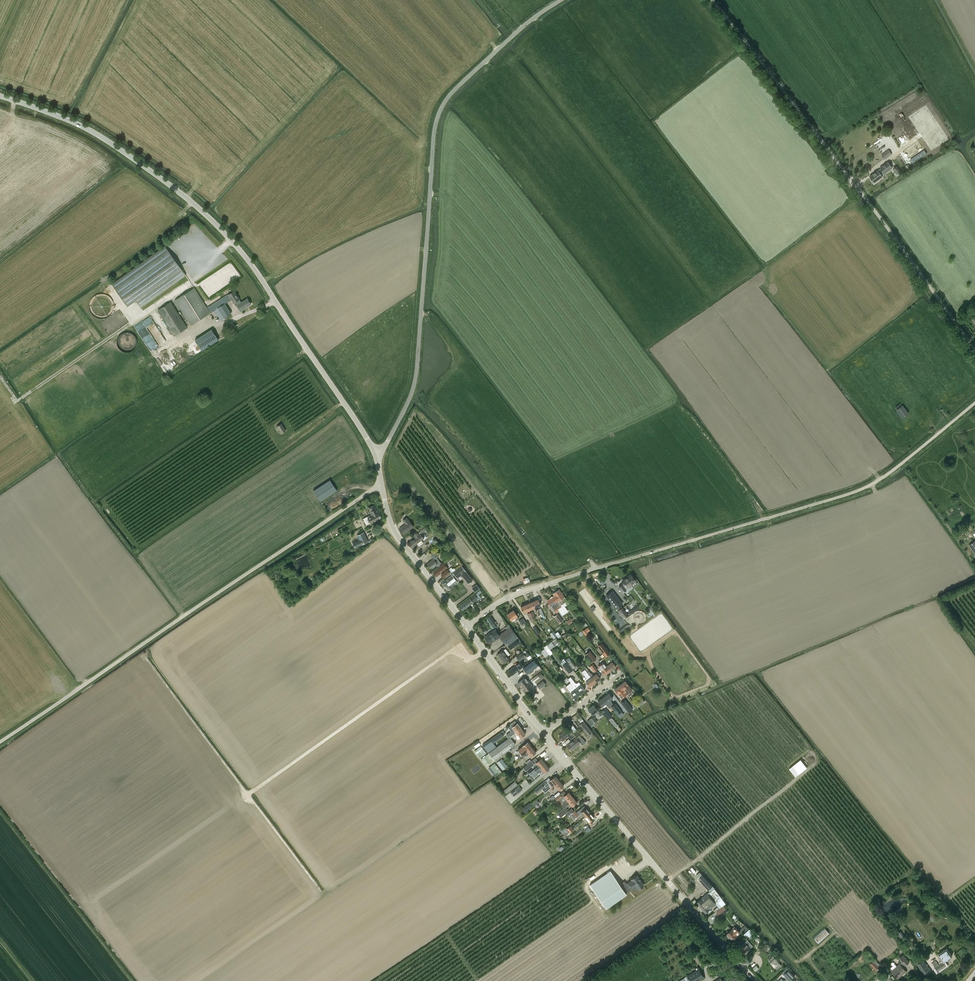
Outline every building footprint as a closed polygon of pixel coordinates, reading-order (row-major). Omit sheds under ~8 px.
[(888,156),(891,154),(888,150),(886,152),(885,151),(881,154),(885,159),(889,157),(888,156)] [(912,164),(927,154),(924,150),(921,152),(922,153),(910,160),(912,164)] [(880,168),(880,169),(878,170),(870,176),(874,183),(883,176),(881,175),(884,173),(884,174),(892,168),(888,162),(880,168)] [(901,172),(897,166),(893,169),(897,175),(901,172)] [(120,278),(112,284),(127,306),(136,300),(141,307),(186,275),(165,246),(120,278)] [(231,261),(215,272),(217,275),(224,270),(230,279),(233,277),(234,279),(240,276),(231,261)] [(210,313),(194,287),(175,300),(191,325),(210,313)] [(239,299),(234,291),(228,294),(207,307),(211,313),(213,311),(220,321),(231,314),(225,303),(231,299),(234,303),(239,299)] [(94,318),(112,317),(111,295),(89,296),(90,313),(94,313),(94,318)] [(251,304),(247,298),(237,305),(241,312),(244,309),(251,304)] [(171,301),(158,310),(174,336),(187,328),(171,301)] [(149,346),(155,342),(142,323),(137,326),(149,346)] [(212,329),(198,338),(205,348),(218,340),(212,329)] [(120,333),(119,347),(133,347),(133,334),(120,333)] [(908,414),(902,407),(898,410),(904,417),(908,414)] [(286,431),(281,423),(277,426),(281,433),(281,434),(286,431)] [(314,491),(320,501),(337,490),(330,480),(314,491)] [(382,517),(379,512),(378,513),(374,505),(368,508),(371,514),(363,518),(366,525),(373,521),(382,517)] [(405,524),(399,528),(404,534),(407,531),(414,526),(407,517),(402,520),(405,524)] [(425,523),(417,529),(418,530),(417,530),(417,531),(412,534),(415,537),(410,541),(414,546),(417,544),(419,546),(423,543),(421,540),(424,538),(420,534),(428,527),(425,523)] [(365,541),(361,534),(357,537),(359,540),(354,543),(355,547),(365,541)] [(439,556),(434,550),(430,553),(432,556),(432,557),(434,559),(427,564),(431,569),(436,565),(437,566),(441,563),(437,558),(439,556)] [(447,568),(444,563),(433,572),(437,576),(447,568)] [(451,574),(452,575),(442,583),(445,587),(446,586),(449,589),(453,586),(452,586),(458,581),(455,579),(458,577),(461,574),(469,583),(472,580),(461,566),(454,572),(451,574)] [(448,570),(441,575),(443,578),(450,573),(452,572),(449,569),(448,570)] [(622,581),(624,584),(623,585),(622,584),(619,587),(623,592),(626,590),(625,588),(635,580),(630,574),(626,578),(622,581)] [(474,592),(479,588),(476,583),(471,587),(474,592)] [(557,601),(564,610),(566,608),(565,607),(564,606),(569,603),(567,601),(564,597),(559,590),(553,594),(554,596),(558,601),(557,601)] [(617,608),(622,604),(612,591),(607,596),(617,608)] [(470,598),(459,606),(463,610),(478,599),(474,594),(470,598)] [(560,613),(564,610),(557,601),(558,601),(554,596),(547,601),(551,606),(552,606),(556,612),(559,610),(560,613)] [(538,599),(532,601),(534,607),(540,605),(543,604),(541,600),(539,601),(538,599)] [(630,614),(640,607),(635,599),(624,606),(630,614)] [(532,601),(526,604),(529,610),(534,607),(532,601)] [(529,610),(526,604),(521,606),(523,612),(529,610)] [(618,610),(624,618),(628,615),(622,607),(618,610)] [(519,618),(517,616),(513,610),(507,614),(511,620),(515,617),(516,620),(519,618)] [(558,614),(554,616),(559,623),(563,621),(558,614)] [(492,629),(497,625),(490,615),(485,619),(492,629)] [(506,646),(508,645),(518,637),(509,625),(506,627),(507,629),(499,635),(500,636),(499,636),(506,646)] [(629,629),(626,625),(620,630),(622,634),(629,629)] [(495,629),(485,637),(489,643),(499,636),(500,636),(499,635),(495,629)] [(516,639),(508,646),(511,649),(519,643),(516,639)] [(552,641),(544,646),(550,654),(552,652),(550,649),(555,645),(552,641)] [(610,653),(602,643),(598,645),(606,656),(610,653)] [(526,656),(524,653),(527,650),(526,649),(523,651),(523,652),(516,657),(519,661),(526,656)] [(503,650),(497,654),(504,663),(510,659),(503,650)] [(586,654),(592,662),(596,659),(590,651),(586,654)] [(603,660),(610,670),(616,666),(612,661),(611,662),(607,657),(603,660)] [(569,658),(566,660),(567,662),(573,669),(573,668),(576,666),(571,659),(571,660),(569,658)] [(605,674),(610,670),(603,660),(602,659),(599,661),(601,663),(598,665),(605,674)] [(527,674),(538,665),(534,660),(523,669),(527,674)] [(514,666),(515,667),(509,671),(512,675),(518,670),(523,666),(520,662),(514,666)] [(567,662),(563,665),(562,665),(568,673),(573,670),(573,669),(567,662)] [(585,676),(587,678),(584,680),(586,681),(589,686),(595,682),(591,677),(589,675),(585,669),(583,671),(582,672),(585,676)] [(595,682),(600,678),(596,673),(591,677),(595,682)] [(526,677),(518,683),(521,688),(529,681),(526,677)] [(568,679),(571,682),(580,694),(585,690),(581,685),(578,687),(574,681),(571,677),(568,679)] [(546,684),(543,680),(537,685),(540,689),(546,684)] [(625,680),(620,685),(623,689),(627,695),(629,697),(632,694),(631,692),(633,690),(625,680)] [(529,681),(521,688),(524,692),(533,686),(530,683),(529,681)] [(561,686),(559,687),(563,692),(568,689),(575,698),(580,694),(571,682),(566,686),(563,682),(560,684),(561,686)] [(620,685),(614,689),(618,694),(623,689),(620,685)] [(603,697),(607,702),(613,698),(609,693),(603,697)] [(609,708),(611,707),(609,704),(607,702),(603,697),(598,701),(602,706),(605,704),(609,708)] [(638,707),(645,702),(641,697),(634,703),(638,707)] [(627,700),(622,703),(630,713),(634,710),(627,700)] [(615,704),(614,705),(613,705),(611,707),(617,714),(621,711),(615,704)] [(592,714),(595,712),(596,714),(599,717),(601,715),(599,712),(597,710),(598,710),(595,706),(594,705),(592,706),(588,709),(592,714)] [(612,717),(606,709),(602,711),(608,719),(612,717)] [(579,725),(583,730),(588,727),(581,717),(578,719),(581,723),(579,725)] [(593,717),(587,721),(591,726),(597,721),(593,717)] [(612,718),(609,719),(614,727),(617,724),(612,718)] [(506,735),(508,738),(513,734),(521,729),(517,723),(517,724),(515,721),(510,724),(511,726),(508,728),(511,732),(506,735)] [(573,725),(559,736),(562,741),(568,736),(571,739),(575,736),(573,733),(576,731),(577,730),(573,725)] [(588,727),(583,730),(588,736),(592,732),(588,727)] [(520,738),(525,734),(521,729),(516,732),(518,735),(520,738)] [(493,743),(503,736),(501,732),(482,745),(488,753),(496,747),(493,743)] [(508,738),(496,747),(488,753),(494,760),(495,762),(511,750),(509,749),(515,744),(513,741),(516,738),(516,737),(513,734),(508,738)] [(578,736),(576,737),(566,745),(571,751),(581,743),(582,741),(581,739),(580,737),(578,736)] [(532,747),(527,742),(517,750),(522,755),(532,747)] [(480,758),(486,753),(481,746),(474,751),(480,758)] [(520,760),(529,753),(531,756),(536,752),(531,747),(522,755),(519,758),(520,760)] [(494,760),(488,753),(481,759),(487,766),(494,760)] [(527,773),(530,776),(545,763),(541,758),(538,761),(535,758),(531,761),(527,764),(523,768),(526,771),(535,764),(534,764),(536,762),(538,765),(534,769),(533,768),(527,773)] [(801,758),(788,767),(795,776),(807,767),(801,758)] [(502,770),(507,767),(501,759),(497,762),(502,770)] [(499,775),(499,774),(502,772),(494,763),(490,767),(495,774),(494,775),(495,777),(499,775)] [(532,779),(538,774),(537,774),(542,770),(544,773),(549,769),(545,763),(530,776),(532,779)] [(544,787),(542,789),(545,793),(555,785),(559,781),(555,776),(548,782),(546,780),(542,784),(544,787)] [(563,786),(559,781),(555,785),(559,790),(563,786)] [(537,793),(542,789),(544,787),(542,784),(535,790),(537,793)] [(510,793),(513,796),(522,790),(519,786),(510,793)] [(555,799),(561,806),(572,797),(568,792),(564,796),(562,797),(560,794),(555,799)] [(562,809),(557,813),(561,817),(566,813),(568,816),(573,811),(571,808),(568,811),(566,809),(567,805),(570,803),(572,806),(577,802),(572,797),(561,806),(563,808),(562,809)] [(529,803),(522,809),(526,813),(533,808),(529,803)] [(582,813),(585,817),(590,813),(584,806),(578,811),(580,814),(582,813)] [(580,816),(574,810),(571,814),(575,820),(580,816)] [(585,817),(588,821),(588,822),(590,824),(593,822),(591,820),(594,818),(590,813),(585,817)] [(572,828),(570,827),(567,829),(565,826),(561,831),(564,835),(572,828)] [(561,840),(570,833),(573,830),(572,828),(564,835),(560,838),(561,840)] [(587,880),(589,883),(606,872),(604,869),(587,880)] [(644,885),(637,875),(631,879),(632,880),(628,883),(626,884),(627,886),(623,889),(610,871),(590,885),(606,908),(626,894),(626,893),(630,890),(631,889),(632,889),(636,886),(638,889),(644,885)] [(722,899),(722,898),(717,891),(709,882),(703,876),(700,872),(696,876),(705,886),(710,892),(709,893),(697,903),(705,913),(717,904),(719,906),(713,910),(715,912),(726,903),(722,899)] [(720,917),(728,911),(724,905),(716,912),(720,917)] [(733,930),(732,929),(727,934),(733,939),(738,935),(737,935),(740,932),(739,931),(735,927),(733,930)] [(819,944),(830,933),(825,928),(814,938),(819,944)] [(745,953),(753,946),(747,940),(745,943),(745,942),(740,947),(742,950),(745,953)] [(938,956),(942,962),(935,967),(938,971),(946,965),(944,962),(952,956),(947,948),(938,954),(940,955),(938,956)] [(909,962),(903,955),(899,958),(902,962),(900,963),(896,966),(895,964),(891,967),(892,969),(891,971),(898,978),(906,971),(902,966),(904,964),(905,965),(909,962)] [(774,958),(770,961),(776,968),(780,965),(777,961),(774,958)] [(870,964),(876,970),(879,967),(878,967),(880,965),(875,960),(870,964)] [(922,962),(917,965),(925,975),(931,971),(925,965),(925,966),(922,962)] [(795,977),(789,970),(787,968),(782,971),(790,980),(795,977)] [(688,976),(680,980),(699,980),(704,978),(699,969),(688,976)]
